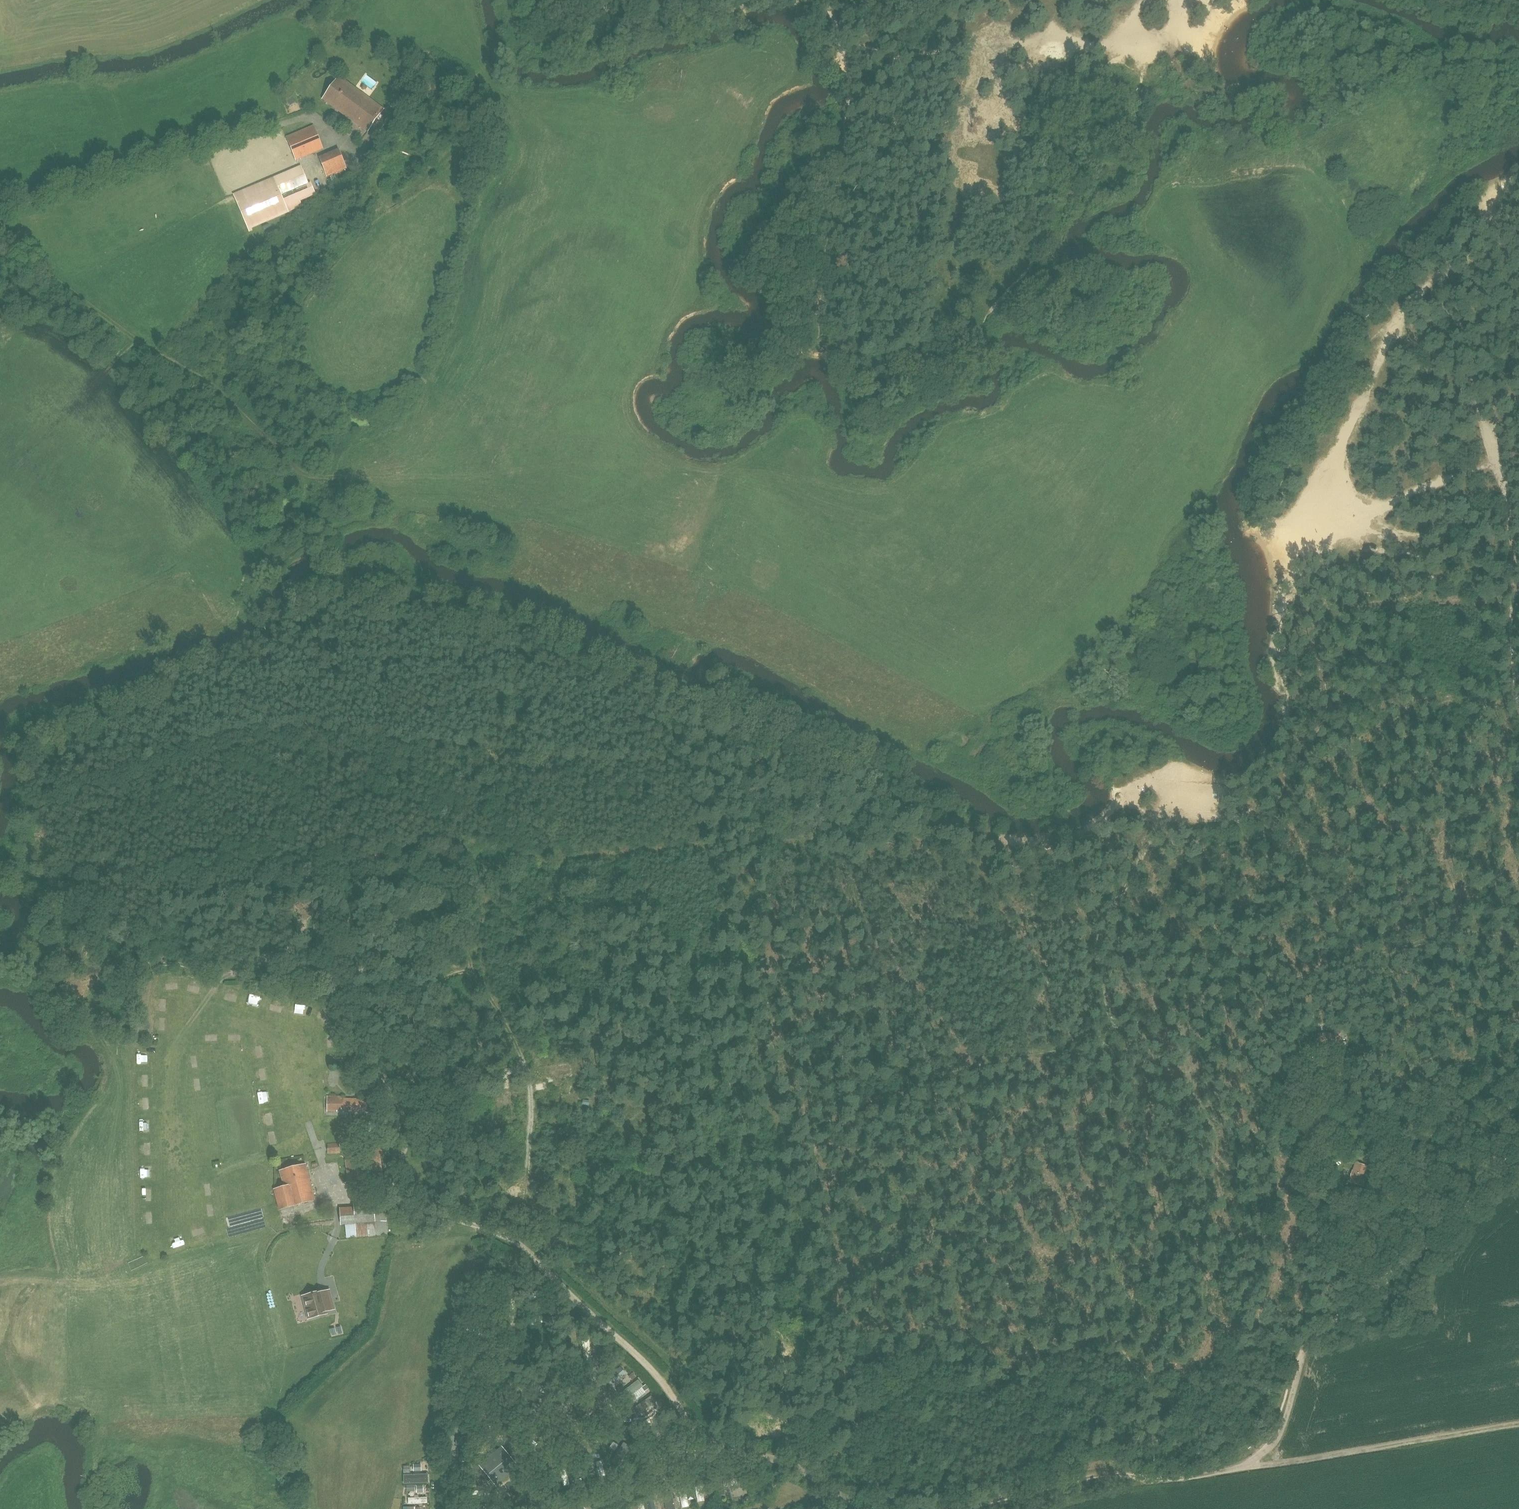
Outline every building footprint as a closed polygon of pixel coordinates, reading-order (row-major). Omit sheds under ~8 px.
[(383,109),(339,77),(323,98),(367,131),(383,109)] [(313,126),(286,137),(296,160),(323,148),(313,126)] [(342,148),(321,157),(329,176),(350,168),(342,148)] [(301,166),(244,190),(234,195),(249,231),(252,230),(251,228),(288,212),(286,208),(300,202),(299,199),(314,193),(310,183),(308,184),(301,166)] [(1295,1087),(1299,1077),(1290,1073),(1285,1082),(1295,1087)] [(327,1097),(327,1111),(337,1112),(337,1108),(351,1108),(351,1112),(365,1112),(365,1109),(372,1110),(373,1101),(341,1100),(341,1098),(327,1097)] [(340,1153),(339,1143),(328,1144),(328,1153),(340,1153)] [(1394,1159),(1408,1165),(1413,1151),(1400,1146),(1394,1159)] [(364,1156),(346,1159),(350,1183),(383,1177),(379,1156),(384,1155),(383,1147),(363,1151),(364,1156)] [(1356,1163),(1350,1181),(1361,1185),(1367,1166),(1356,1163)] [(315,1200),(305,1164),(280,1171),(284,1186),(274,1189),(280,1209),(315,1200)] [(347,1237),(389,1235),(388,1207),(379,1208),(378,1202),(342,1204),(343,1225),(346,1225),(347,1237)] [(230,1236),(266,1226),(261,1207),(225,1216),(230,1236)] [(329,1289),(305,1296),(305,1298),(304,1300),(309,1318),(327,1313),(326,1311),(334,1309),(329,1289)] [(492,1338),(494,1331),(472,1324),(469,1331),(492,1338)] [(549,1380),(546,1386),(552,1388),(554,1383),(549,1380)] [(460,1382),(459,1390),(467,1391),(469,1384),(460,1382)] [(451,1426),(450,1433),(463,1434),(463,1433),(463,1429),(463,1428),(451,1426)] [(613,1442),(609,1447),(615,1451),(618,1445),(613,1442)] [(479,1466),(495,1486),(518,1467),(502,1447),(479,1466)] [(610,1467),(607,1472),(613,1475),(616,1471),(610,1467)] [(584,1471),(570,1473),(572,1488),(587,1485),(584,1471)] [(597,1478),(591,1479),(593,1487),(599,1485),(597,1478)] [(555,1479),(548,1480),(549,1487),(551,1486),(555,1486),(556,1485),(555,1479)] [(698,1502),(706,1500),(703,1485),(695,1487),(698,1502)] [(667,1508),(680,1508),(691,1506),(685,1486),(662,1493),(663,1498),(654,1500),(655,1503),(664,1500),(667,1508)]
